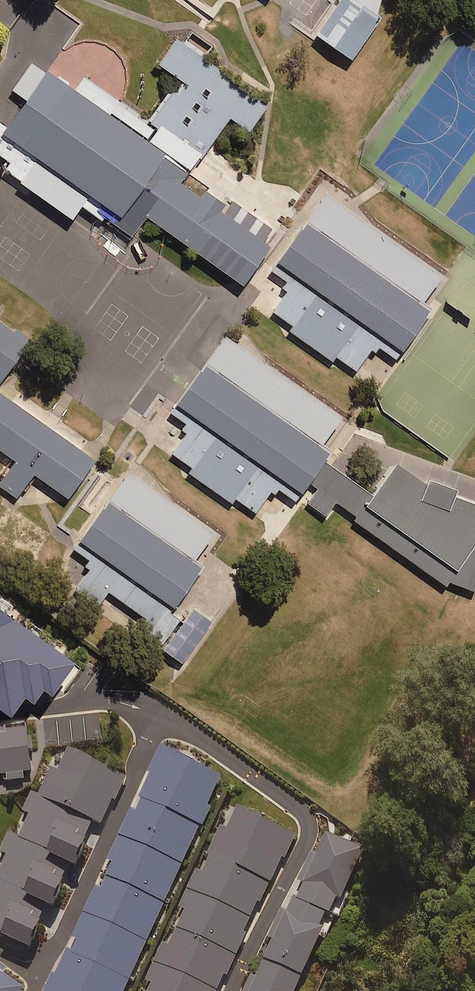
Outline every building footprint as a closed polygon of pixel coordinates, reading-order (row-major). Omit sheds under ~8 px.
[(358,0),(339,0),(317,30),(356,57),(384,17),(358,0)] [(161,135),(56,61),(5,133),(149,233),(160,218),(249,280),(288,223),(200,162),(237,109),(259,124),(278,98),(184,32),(166,57),(199,80),(161,135)] [(436,295),(320,214),(281,270),(295,281),(272,314),(356,372),(379,339),(397,351),(436,295)] [(0,308),(0,364),(4,367),(30,329),(0,308)] [(342,432),(226,351),(186,407),(201,417),(178,450),(262,509),(285,476),(303,488),(342,432)] [(12,390),(0,408),(0,446),(70,495),(101,452),(12,390)] [(409,456),(374,507),(462,568),(474,572),(474,492),(438,478),(409,456)] [(209,558),(121,496),(85,548),(173,609),(209,558)] [(0,583),(0,696),(9,703),(23,683),(31,688),(41,674),(50,681),(75,646),(8,600),(13,592),(0,583)] [(220,615),(199,600),(167,647),(188,662),(220,615)] [(103,744),(101,714),(43,718),(45,747),(103,744)] [(0,729),(0,784),(37,780),(31,726),(0,729)] [(138,799),(197,826),(220,777),(161,750),(138,799)] [(0,896),(0,921),(38,942),(128,778),(79,751),(0,896)] [(121,835),(181,863),(197,826),(138,799),(121,835)] [(243,800),(159,990),(219,990),(294,822),(243,800)] [(294,899),(324,911),(332,915),(361,851),(324,834),(294,899)] [(181,863),(121,835),(101,878),(161,905),(181,863)] [(161,905),(101,878),(67,953),(63,951),(45,990),(121,990),(126,981),(161,905)] [(324,911),(294,899),(290,898),(261,961),(299,979),(320,931),(316,929),(324,911)] [(0,960),(0,990),(19,990),(27,979),(0,960)] [(299,979),(261,961),(247,990),(293,990),(299,979)]
